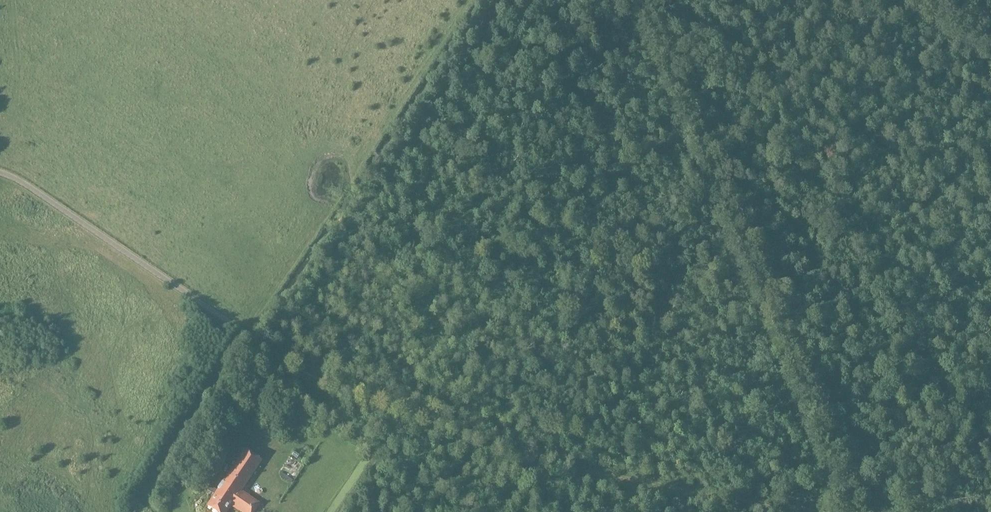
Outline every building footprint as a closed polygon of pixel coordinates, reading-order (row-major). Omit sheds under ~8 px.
[(214,494),(207,506),(216,511),(227,511),(231,506),(240,511),(254,511),(260,504),(241,491),(261,460),(244,449),(214,494)]
